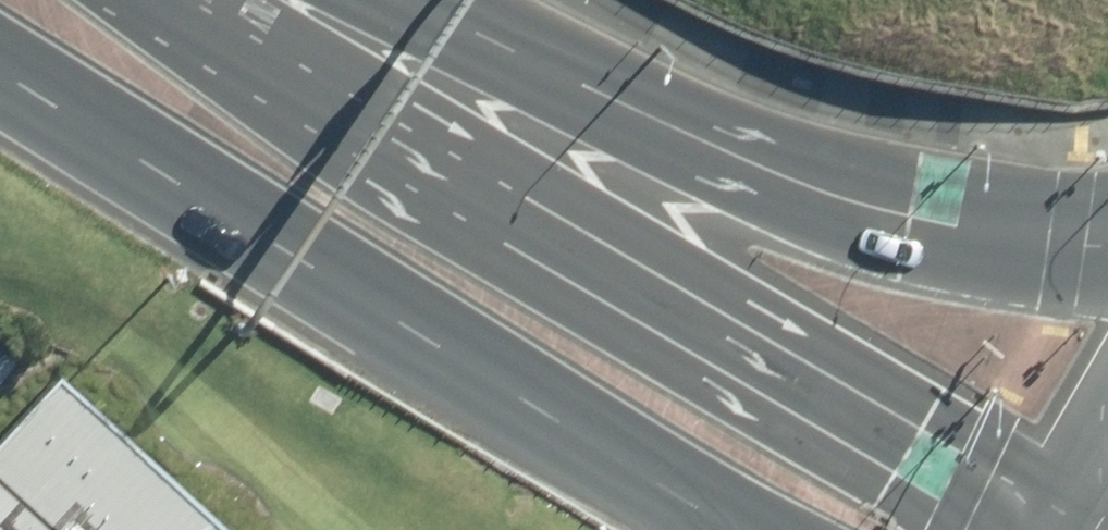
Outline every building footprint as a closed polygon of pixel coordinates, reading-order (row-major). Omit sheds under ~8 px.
[(37,376),(0,415),(0,529),(202,529),(37,376)]
